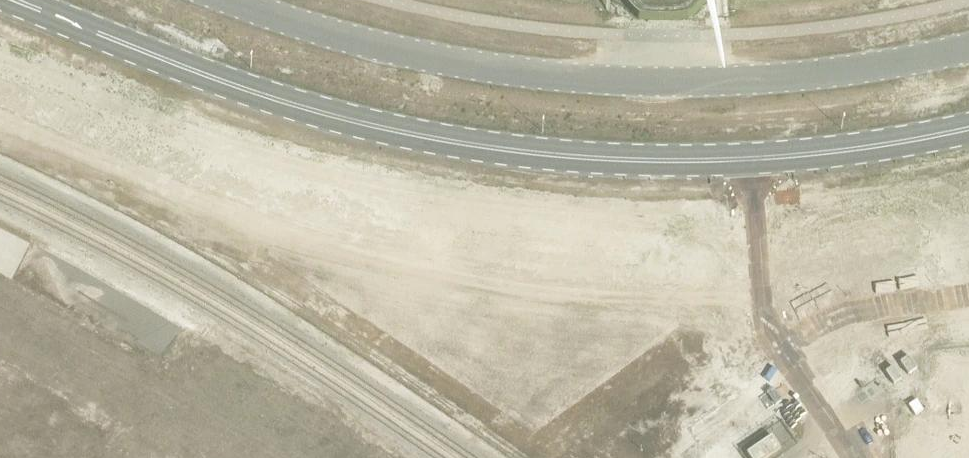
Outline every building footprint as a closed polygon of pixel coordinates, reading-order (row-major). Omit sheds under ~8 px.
[(771,437),(746,454),(749,457),(768,457),(780,450),(776,444),(771,437)]
